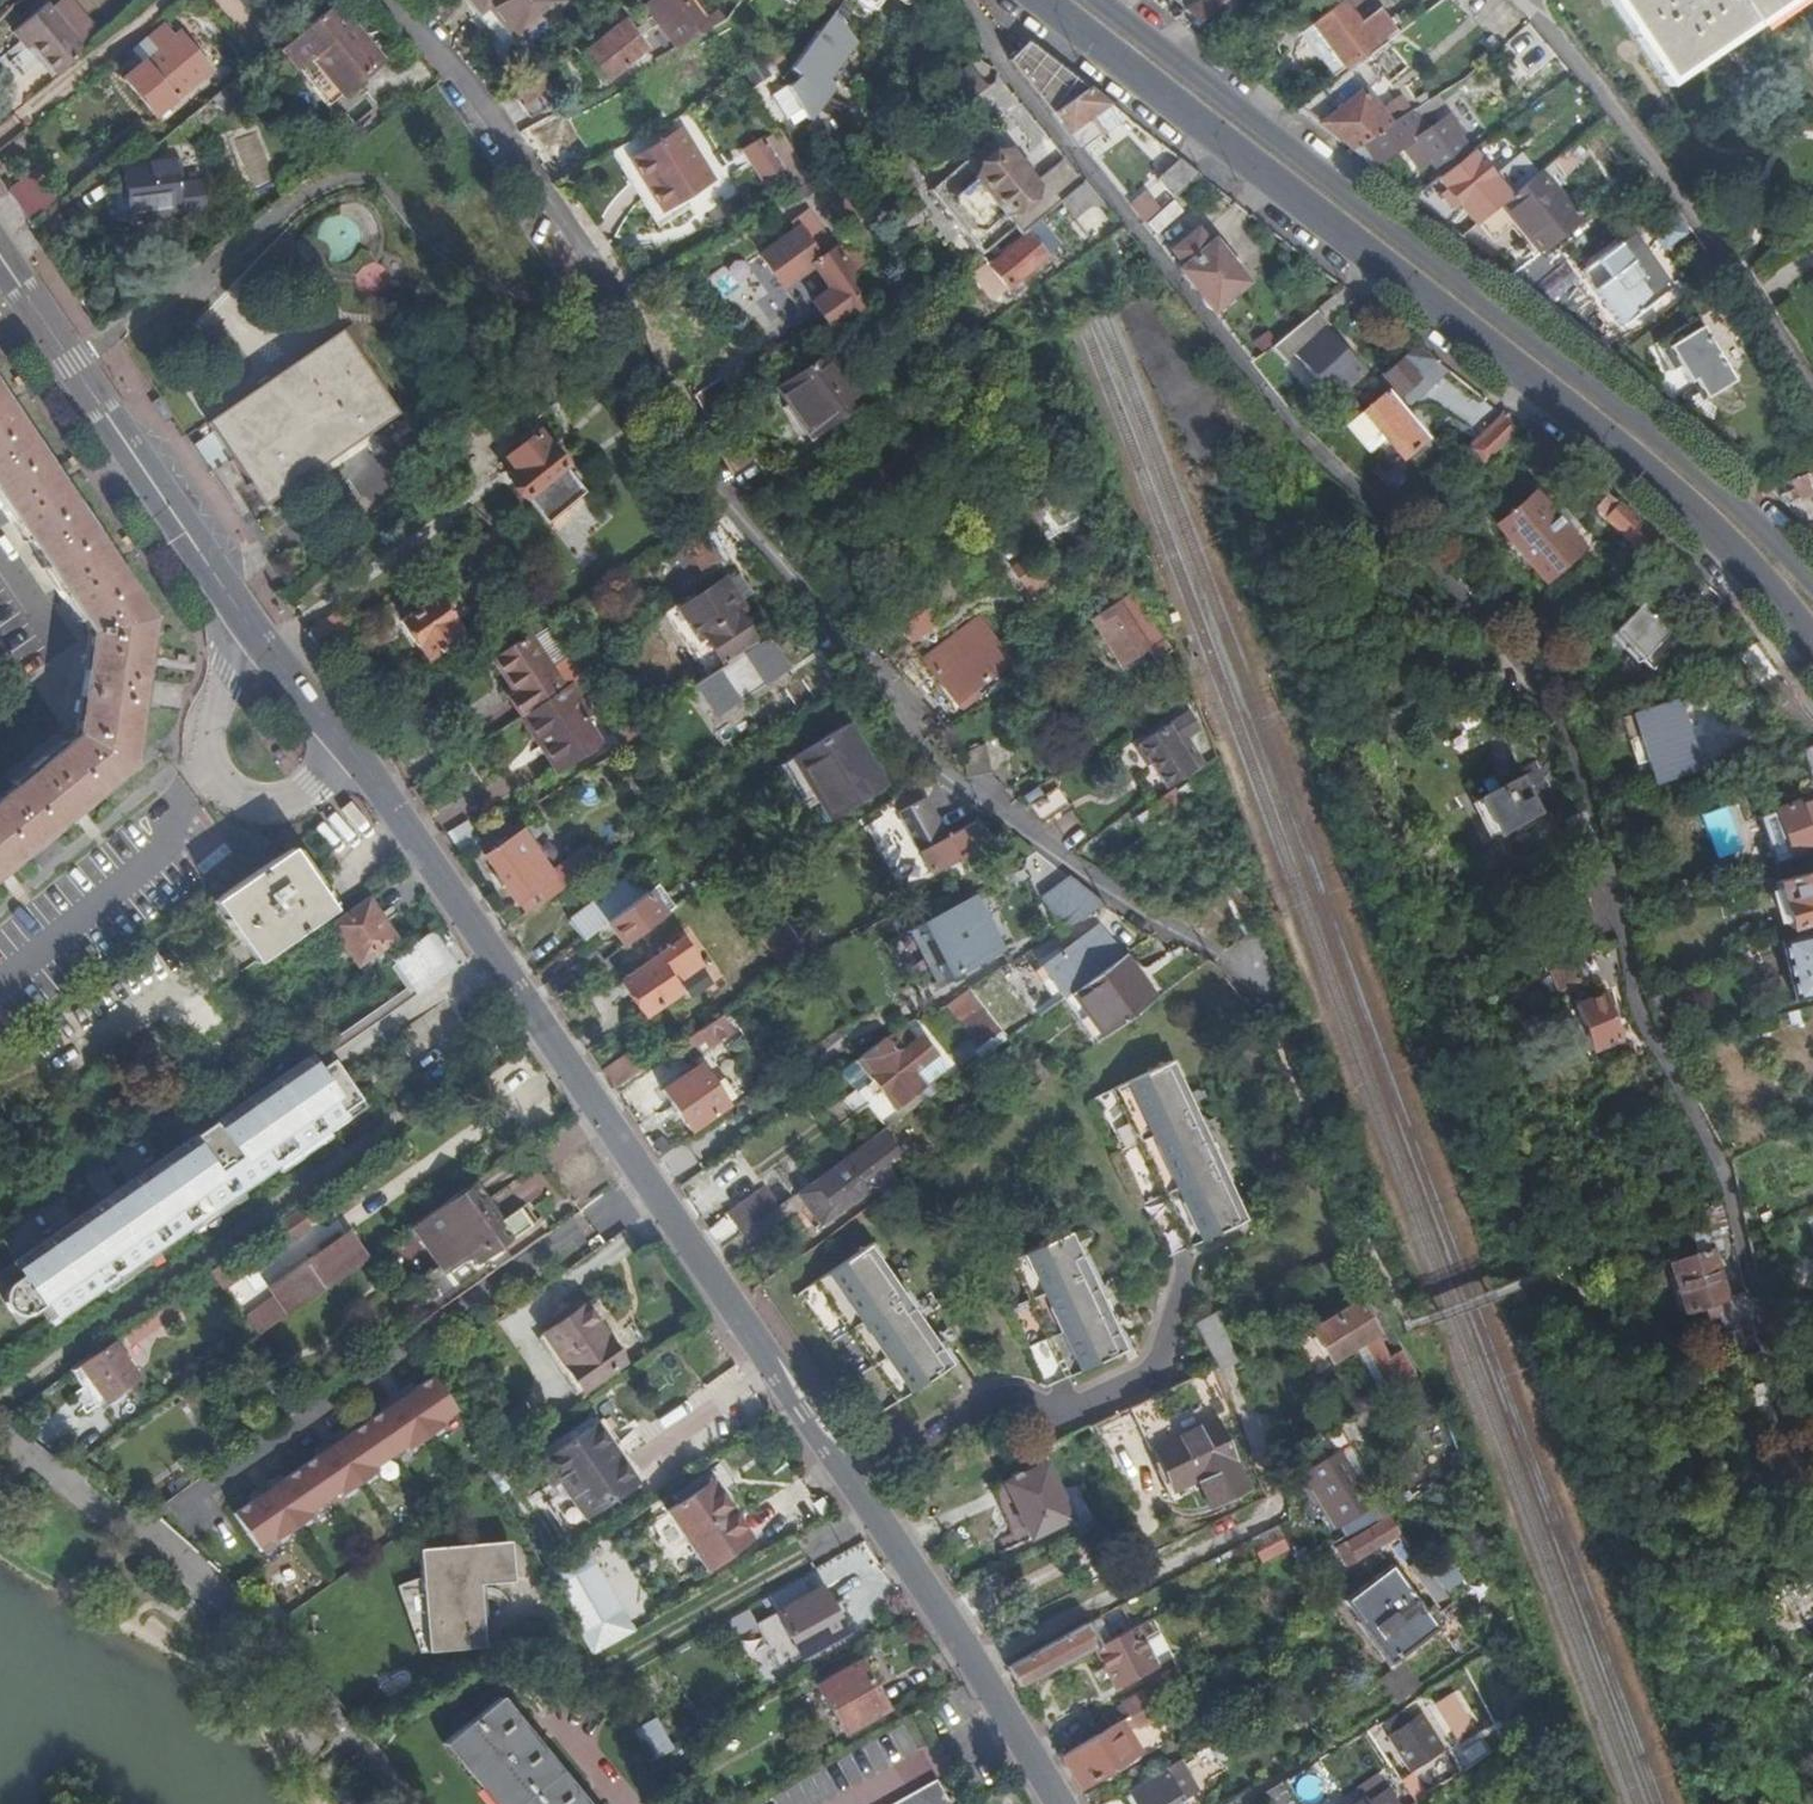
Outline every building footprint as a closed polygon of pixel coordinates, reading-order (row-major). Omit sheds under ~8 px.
[(325,106),(384,57),(337,0),(330,0),(275,45),(325,106)] [(558,0),(468,0),(466,1),(508,53),(564,8),(558,0)] [(713,33),(713,32),(718,29),(713,23),(706,28),(685,0),(662,0),(648,10),(656,22),(638,35),(630,24),(590,54),(612,83),(651,52),(644,42),(662,28),(680,51),(713,33)] [(871,11),(880,0),(859,0),(871,11)] [(1180,20),(1204,39),(1252,0),(1204,0),(1189,12),(1180,20)] [(1189,12),(1204,0),(1181,0),(1189,12)] [(1666,81),(1788,0),(1611,0),(1666,81)] [(1313,29),(1345,72),(1387,40),(1371,19),(1360,28),(1343,6),(1313,29)] [(86,54),(47,8),(15,37),(23,47),(28,42),(59,77),(86,54)] [(1371,19),(1387,40),(1392,35),(1377,14),(1371,19)] [(860,45),(837,17),(793,73),(801,80),(799,82),(789,90),(810,124),(839,88),(834,79),(860,45)] [(1335,80),(1345,72),(1313,29),(1303,38),(1335,80)] [(158,57),(142,69),(124,83),(155,121),(210,77),(180,39),(174,43),(164,30),(148,43),(158,57)] [(132,56),(142,69),(158,57),(148,43),(132,56)] [(1057,119),(1067,111),(1091,93),(1077,83),(1031,47),(1030,49),(1012,66),(1052,114),(1057,119)] [(1386,80),(1371,60),(1301,114),(1340,144),(1352,154),(1389,130),(1365,96),(1386,80)] [(965,64),(952,77),(972,96),(985,82),(965,64)] [(539,75),(513,95),(533,121),(545,111),(541,106),(555,95),(539,75)] [(1083,153),(1128,122),(1091,93),(1067,111),(1083,153)] [(249,104),(244,98),(224,114),(229,120),(249,104)] [(1436,100),(1389,130),(1352,154),(1375,172),(1403,152),(1417,171),(1429,163),(1442,180),(1472,156),(1460,142),(1463,140),(1454,128),(1444,136),(1437,127),(1428,135),(1419,123),(1440,107),(1436,100)] [(1082,154),(1083,153),(1067,111),(1057,119),(1082,154)] [(635,164),(664,217),(716,189),(688,136),(635,164)] [(752,170),(774,157),(765,143),(743,156),(752,170)] [(635,164),(627,150),(617,155),(659,234),(669,228),(664,217),(635,164)] [(1089,186),(1069,161),(1035,187),(1008,154),(975,181),(977,184),(956,201),(954,210),(973,235),(984,236),(1004,219),(1021,240),(1043,223),(1063,206),(1089,186)] [(1474,155),(1472,156),(1442,180),(1439,182),(1448,194),(1427,212),(1442,223),(1459,208),(1461,209),(1467,204),(1484,225),(1540,178),(1525,159),(1497,184),(1474,155)] [(789,181),(774,157),(752,170),(767,194),(789,181)] [(154,213),(155,222),(204,216),(200,186),(177,189),(176,186),(175,186),(172,166),(123,172),(129,216),(154,213)] [(38,176),(9,198),(30,228),(58,205),(38,176)] [(1540,178),(1484,225),(1481,227),(1494,245),(1518,225),(1544,256),(1583,227),(1571,213),(1572,211),(1559,194),(1557,194),(1543,176),(1540,178)] [(1146,228),(1169,207),(1162,200),(1139,219),(1146,228)] [(130,225),(155,222),(154,213),(129,216),(130,225)] [(852,287),(848,281),(847,279),(853,275),(810,215),(792,228),(798,236),(762,261),(783,291),(812,269),(830,294),(813,306),(817,312),(831,331),(862,308),(849,290),(852,287)] [(1043,223),(1021,240),(998,258),(986,267),(987,269),(972,281),(976,287),(992,273),(1006,291),(1062,247),(1043,223)] [(1180,274),(1213,315),(1248,287),(1215,246),(1211,249),(1198,234),(1172,253),(1185,270),(1180,274)] [(1621,249),(1634,268),(1648,257),(1634,239),(1621,249)] [(1622,330),(1656,305),(1654,303),(1657,300),(1653,293),(1649,296),(1643,287),(1646,284),(1634,268),(1621,249),(1583,277),(1622,330)] [(1544,256),(1514,279),(1532,293),(1557,274),(1544,256)] [(1648,257),(1634,268),(1646,284),(1659,273),(1648,257)] [(992,273),(976,287),(991,304),(1006,291),(992,273)] [(1317,313),(1272,348),(1286,364),(1295,357),(1336,400),(1366,374),(1325,331),(1329,328),(1317,313)] [(1735,386),(1698,325),(1657,350),(1673,376),(1680,371),(1690,386),(1695,384),(1707,403),(1735,386)] [(398,422),(343,337),(208,427),(231,463),(210,476),(226,500),(244,489),(249,496),(251,495),(263,511),(398,422)] [(1420,382),(1439,364),(1418,348),(1362,396),(1372,408),(1365,414),(1394,450),(1405,462),(1430,441),(1391,394),(1395,391),(1403,399),(1420,384),(1420,382)] [(770,423),(825,387),(813,368),(759,405),(770,423)] [(695,402),(709,422),(710,421),(735,404),(722,384),(695,402)] [(844,413),(825,387),(770,423),(789,451),(844,413)] [(0,401),(0,505),(89,638),(75,743),(0,805),(0,883),(7,877),(6,875),(71,822),(72,824),(80,818),(78,815),(88,808),(129,773),(149,625),(115,573),(117,571),(114,566),(110,561),(107,562),(61,493),(64,492),(60,487),(57,481),(55,483),(8,414),(10,412),(7,407),(3,401),(1,402),(0,401)] [(1387,456),(1394,450),(1365,414),(1354,424),(1387,456)] [(1519,432),(1522,429),(1509,419),(1507,421),(1506,421),(1472,452),(1484,465),(1520,433),(1519,432)] [(770,423),(765,426),(785,455),(789,451),(770,423)] [(754,433),(718,456),(733,476),(767,453),(754,433)] [(193,445),(208,464),(221,454),(206,435),(193,445)] [(585,496),(539,437),(506,463),(518,478),(510,484),(524,504),(527,502),(546,527),(585,496)] [(1793,484),(1804,503),(1812,498),(1812,476),(1793,484)] [(1556,519),(1537,496),(1499,529),(1547,586),(1587,552),(1567,530),(1574,523),(1564,513),(1556,519)] [(1659,571),(1673,558),(1653,536),(1617,504),(1603,520),(1637,549),(1659,571)] [(696,570),(717,561),(704,533),(683,543),(696,570)] [(1027,566),(1043,590),(1072,570),(1064,559),(1047,570),(1039,558),(1027,566)] [(668,619),(688,648),(704,638),(734,618),(733,618),(741,612),(721,584),(668,619)] [(917,593),(888,611),(895,624),(925,606),(917,593)] [(1129,599),(1127,600),(1142,626),(1162,661),(1170,657),(1129,599)] [(1142,626),(1127,600),(1091,624),(1123,672),(1149,654),(1156,665),(1162,661),(1142,626)] [(461,640),(435,602),(400,627),(426,664),(461,640)] [(1684,645),(1647,605),(1616,635),(1655,674),(1684,645)] [(917,621),(901,633),(915,647),(944,625),(934,610),(925,616),(922,613),(916,617),(917,621)] [(721,664),(750,645),(734,618),(704,638),(721,664)] [(333,621),(305,639),(319,659),(346,639),(333,621)] [(943,689),(1001,650),(981,622),(925,663),(943,689)] [(885,636),(896,628),(892,623),(882,632),(885,636)] [(509,701),(522,721),(529,716),(570,688),(582,680),(579,674),(555,631),(552,627),(529,642),(528,640),(500,659),(522,692),(514,697),(509,701)] [(901,633),(896,628),(885,636),(889,642),(901,633)] [(688,648),(707,677),(754,648),(751,644),(750,645),(721,664),(704,638),(688,648)] [(707,677),(692,687),(713,720),(788,672),(766,639),(754,648),(707,677)] [(1013,667),(1001,650),(943,689),(955,705),(1013,667)] [(493,665),(514,697),(522,692),(500,659),(493,665)] [(977,694),(1013,667),(955,705),(958,709),(977,694)] [(570,688),(588,717),(598,710),(597,708),(582,680),(570,688)] [(541,735),(535,741),(558,775),(598,747),(581,722),(588,717),(570,688),(529,716),(541,735)] [(958,709),(961,713),(980,699),(977,694),(958,709)] [(653,709),(649,703),(644,707),(648,713),(653,709)] [(1702,773),(1681,704),(1635,719),(1658,787),(1702,773)] [(529,716),(522,721),(535,741),(541,735),(529,716)] [(1192,718),(1191,719),(1200,736),(1203,734),(1192,718)] [(1200,736),(1191,719),(1178,727),(1177,725),(1142,748),(1168,791),(1187,779),(1189,781),(1204,771),(1197,761),(1199,759),(1190,743),(1200,736)] [(612,739),(619,754),(620,757),(641,743),(630,727),(612,739)] [(882,793),(845,732),(791,764),(830,826),(882,793)] [(991,778),(986,749),(963,760),(968,782),(991,778)] [(1802,754),(1809,778),(1812,777),(1812,750),(1801,754),(1802,754)] [(1208,769),(1213,765),(1209,755),(1202,760),(1208,769)] [(1542,818),(1522,780),(1478,804),(1498,842),(1542,818)] [(1069,808),(1058,793),(1032,810),(1043,826),(1069,808)] [(1146,835),(1197,802),(1192,795),(1178,803),(1174,797),(1137,821),(1146,835)] [(896,816),(918,856),(944,842),(922,802),(896,816)] [(1777,816),(1782,830),(1772,834),(1779,852),(1790,848),(1795,861),(1812,854),(1812,803),(1777,816)] [(918,856),(930,878),(987,848),(975,826),(944,842),(918,856)] [(519,906),(526,918),(583,877),(573,864),(550,880),(519,836),(484,860),(516,908),(519,906)] [(250,880),(213,906),(234,937),(255,967),(332,915),(311,883),(291,853),(250,880)] [(588,854),(573,864),(583,877),(598,867),(588,854)] [(918,856),(902,864),(915,886),(930,878),(918,856)] [(1076,872),(1038,894),(1060,930),(1097,909),(1076,872)] [(1778,887),(1791,934),(1812,928),(1812,878),(1805,880),(1778,887)] [(569,926),(583,946),(607,928),(646,897),(632,879),(595,906),(569,926)] [(714,884),(699,894),(705,901),(723,886),(714,884)] [(646,897),(607,928),(624,950),(676,911),(665,899),(657,889),(646,897)] [(1018,945),(988,893),(933,924),(962,977),(1018,945)] [(396,944),(370,906),(333,932),(360,969),(396,944)] [(1118,963),(1123,960),(1101,930),(1078,948),(1076,946),(1042,970),(1065,1001),(1071,997),(1096,978),(1118,963)] [(1812,1000),(1812,939),(1783,947),(1795,1004),(1812,1000)] [(445,968),(427,942),(405,957),(394,965),(412,991),(445,968)] [(713,989),(681,946),(619,988),(643,1022),(676,999),(684,1010),(713,989)] [(1721,954),(1727,978),(1746,974),(1742,950),(1721,954)] [(1599,955),(1552,976),(1562,996),(1608,977),(1599,955)] [(1136,988),(1118,963),(1096,978),(1071,997),(1102,1040),(1155,1003),(1142,984),(1136,988)] [(980,1011),(967,993),(947,1005),(961,1025),(963,1024),(980,1011)] [(1621,1045),(1605,1001),(1576,1012),(1593,1056),(1621,1045)] [(999,1038),(980,1011),(963,1024),(983,1051),(999,1038)] [(720,1021),(680,1049),(692,1065),(732,1037),(720,1021)] [(872,1053),(856,1064),(871,1084),(880,1096),(894,1114),(947,1074),(922,1042),(915,1047),(904,1032),(872,1053)] [(57,1324),(346,1124),(342,1118),(360,1105),(348,1088),(332,1067),(315,1079),(305,1065),(16,1266),(27,1280),(11,1290),(4,1302),(6,1312),(13,1319),(21,1322),(29,1321),(47,1309),(57,1324)] [(1243,1225),(1171,1068),(1112,1095),(1185,1253),(1243,1225)] [(727,1110),(699,1070),(660,1096),(688,1136),(727,1110)] [(880,1096),(871,1084),(865,1090),(874,1100),(880,1096)] [(798,1200),(815,1223),(822,1218),(826,1224),(876,1187),(868,1177),(897,1157),(883,1137),(798,1200)] [(415,1230),(442,1268),(448,1278),(469,1263),(475,1271),(538,1227),(525,1210),(501,1227),(474,1189),(415,1230)] [(730,1223),(740,1239),(771,1217),(760,1201),(730,1223)] [(822,1218),(815,1223),(818,1229),(826,1224),(822,1218)] [(279,1326),(369,1263),(348,1233),(267,1291),(267,1292),(259,1298),(279,1326)] [(1693,1241),(1700,1261),(1715,1256),(1716,1256),(1726,1253),(1723,1240),(1714,1242),(1710,1234),(1693,1241)] [(1121,1356),(1069,1238),(1010,1264),(1063,1382),(1121,1356)] [(950,1370),(869,1251),(815,1287),(896,1405),(950,1370)] [(1812,1284),(1812,1257),(1812,1254),(1786,1264),(1797,1290),(1812,1284)] [(1694,1316),(1707,1312),(1730,1304),(1729,1303),(1716,1256),(1715,1256),(1700,1261),(1679,1267),(1694,1316)] [(1730,1304),(1707,1312),(1711,1324),(1721,1321),(1727,1338),(1755,1329),(1746,1298),(1729,1303),(1730,1304)] [(538,1333),(543,1341),(585,1311),(580,1304),(538,1333)] [(182,1317),(173,1305),(125,1339),(71,1377),(96,1412),(136,1385),(120,1361),(182,1317)] [(1383,1348),(1360,1310),(1315,1336),(1332,1365),(1357,1350),(1370,1373),(1378,1369),(1390,1392),(1412,1380),(1400,1356),(1391,1362),(1384,1348),(1383,1348)] [(624,1368),(585,1311),(543,1341),(583,1397),(624,1368)] [(583,1397),(543,1341),(538,1345),(577,1402),(583,1397)] [(440,1429),(458,1417),(434,1384),(234,1518),(257,1553),(274,1541),(306,1520),(324,1508),(341,1496),(373,1474),(391,1463),(408,1451),(440,1429)] [(1153,1453),(1176,1443),(1157,1400),(1134,1410),(1153,1453)] [(549,1439),(582,1415),(574,1404),(541,1428),(549,1439)] [(458,1417),(440,1429),(450,1445),(467,1433),(458,1417)] [(1246,1496),(1216,1425),(1176,1443),(1153,1453),(1171,1495),(1175,1505),(1200,1494),(1208,1512),(1246,1496)] [(601,1427),(595,1431),(614,1458),(618,1463),(638,1492),(644,1487),(601,1427)] [(614,1458),(595,1431),(544,1465),(586,1527),(638,1492),(618,1463),(611,1469),(607,1463),(614,1458)] [(391,1463),(401,1478),(418,1466),(408,1451),(391,1463)] [(1357,1517),(1374,1507),(1343,1456),(1305,1479),(1336,1530),(1357,1517)] [(618,1463),(614,1458),(607,1463),(611,1469),(618,1463)] [(391,1463),(373,1474),(383,1490),(401,1478),(391,1463)] [(1003,1488),(1003,1490),(1024,1535),(1029,1545),(1073,1526),(1047,1469),(1020,1480),(1018,1478),(1011,1481),(1013,1484),(1003,1488)] [(750,1545),(709,1489),(644,1536),(659,1557),(661,1562),(666,1571),(671,1574),(682,1590),(704,1573),(707,1577),(750,1545)] [(1024,1535),(1003,1490),(991,1495),(1011,1541),(1024,1535)] [(351,1511),(341,1496),(324,1508),(334,1523),(351,1511)] [(1375,1524),(1388,1518),(1379,1504),(1374,1507),(1357,1517),(1365,1530),(1375,1524)] [(324,1508),(306,1520),(316,1535),(334,1523),(324,1508)] [(1403,1539),(1388,1518),(1375,1524),(1379,1530),(1340,1553),(1350,1569),(1403,1539)] [(257,1553),(267,1568),(285,1556),(274,1541),(257,1553)] [(512,1587),(510,1548),(437,1552),(439,1592),(421,1594),(425,1659),(483,1654),(479,1589),(512,1587)] [(590,1662),(632,1638),(583,1551),(544,1578),(569,1624),(590,1662)] [(1461,1619),(1423,1565),(1412,1572),(1439,1608),(1429,1616),(1397,1570),(1346,1605),(1361,1626),(1369,1622),(1383,1641),(1397,1662),(1461,1619)] [(1762,1606),(1767,1614),(1776,1608),(1793,1598),(1807,1622),(1812,1618),(1812,1575),(1762,1606)] [(800,1664),(844,1640),(819,1595),(776,1620),(800,1664)] [(1793,1598),(1776,1608),(1791,1632),(1807,1622),(1793,1598)] [(730,1616),(735,1633),(755,1627),(749,1610),(730,1616)] [(1098,1650),(1094,1653),(1113,1693),(1155,1672),(1151,1663),(1166,1655),(1151,1624),(1109,1645),(1098,1650)] [(1100,1625),(1089,1630),(1098,1650),(1109,1645),(1100,1625)] [(1088,1629),(1006,1671),(1018,1690),(1094,1653),(1098,1650),(1089,1630),(1088,1629)] [(1376,1677),(1394,1706),(1420,1689),(1402,1661),(1376,1677)] [(887,1716),(861,1669),(817,1693),(844,1741),(887,1716)] [(1304,1672),(1290,1680),(1301,1698),(1315,1689),(1314,1689),(1304,1672)] [(1121,1708),(1128,1721),(1150,1708),(1143,1695),(1121,1708)] [(499,1704),(446,1746),(493,1803),(578,1803),(499,1704)] [(1128,1721),(1061,1761),(1080,1793),(1138,1757),(1126,1736),(1157,1719),(1150,1708),(1128,1721)] [(1472,1732),(1458,1708),(1441,1718),(1455,1741),(1472,1732)] [(648,1762),(674,1750),(657,1716),(632,1728),(648,1762)] [(1408,1775),(1441,1754),(1420,1721),(1411,1727),(1404,1716),(1384,1727),(1391,1739),(1387,1741),(1408,1775)] [(1179,1767),(1164,1775),(1166,1777),(1131,1796),(1132,1800),(1125,1803),(1182,1803),(1196,1797),(1179,1767)] [(1401,1786),(1413,1803),(1419,1803),(1425,1800),(1412,1779),(1401,1786)] [(1281,1787),(1263,1798),(1267,1803),(1291,1803),(1281,1787)] [(935,1791),(911,1803),(942,1803),(935,1791)]
